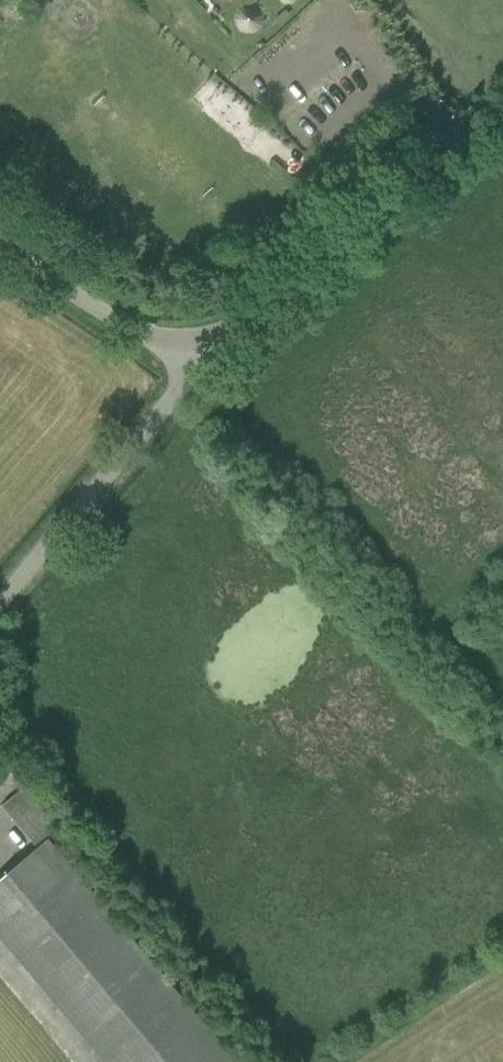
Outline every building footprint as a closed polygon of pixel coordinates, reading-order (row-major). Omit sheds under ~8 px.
[(45,841),(46,843),(59,831),(22,788),(1,806),(37,848),(45,841)] [(0,879),(0,949),(96,1061),(231,1061),(68,868),(46,843),(45,841),(37,848),(0,879)]
